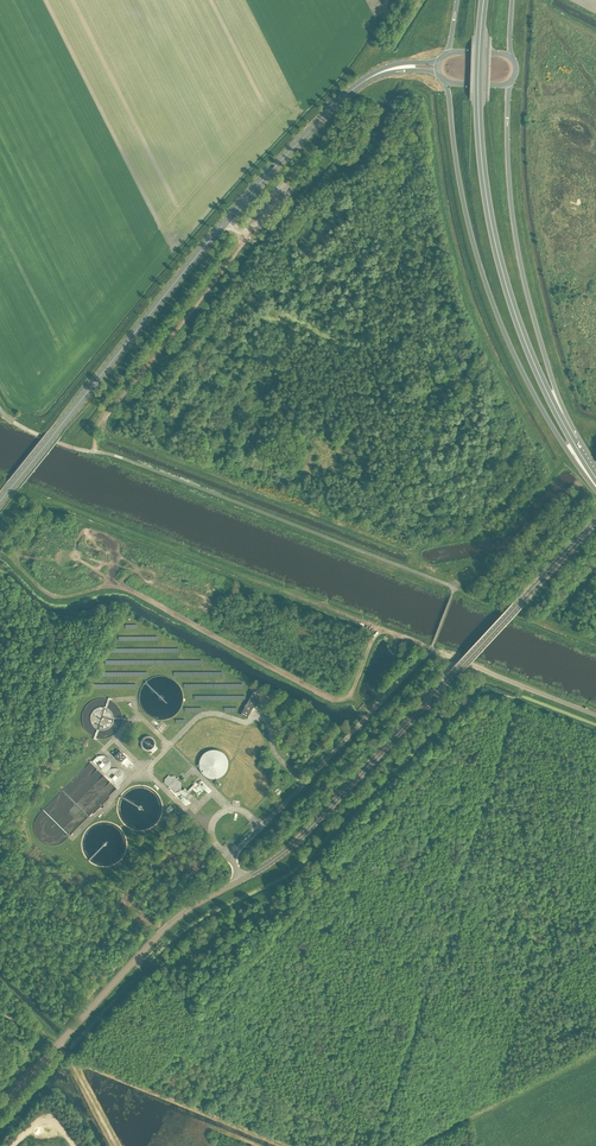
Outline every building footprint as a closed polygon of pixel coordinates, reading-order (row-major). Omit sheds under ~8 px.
[(254,689),(241,715),(248,718),(254,707),(258,710),(262,704),(257,701),(262,693),(254,689)] [(227,771),(228,768),(228,765),(228,763),(228,760),(227,757),(225,755),(223,753),(221,751),(218,750),(215,750),(212,750),(210,750),(207,751),(205,753),(203,755),(201,757),(200,760),(199,762),(199,765),(200,768),(201,771),(203,773),(205,775),(207,777),(210,778),(212,778),(215,778),(218,778),(221,777),(223,775),(225,773),(227,771)] [(126,757),(120,751),(115,756),(121,762),(126,757)] [(99,754),(43,808),(69,835),(83,822),(84,822),(108,799),(107,798),(117,788),(94,763),(99,763),(104,768),(104,771),(107,771),(110,774),(114,769),(111,767),(111,760),(105,754),(99,754)] [(192,784),(185,790),(183,788),(181,790),(185,795),(192,789),(197,795),(204,789),(198,782),(194,786),(192,784)]
